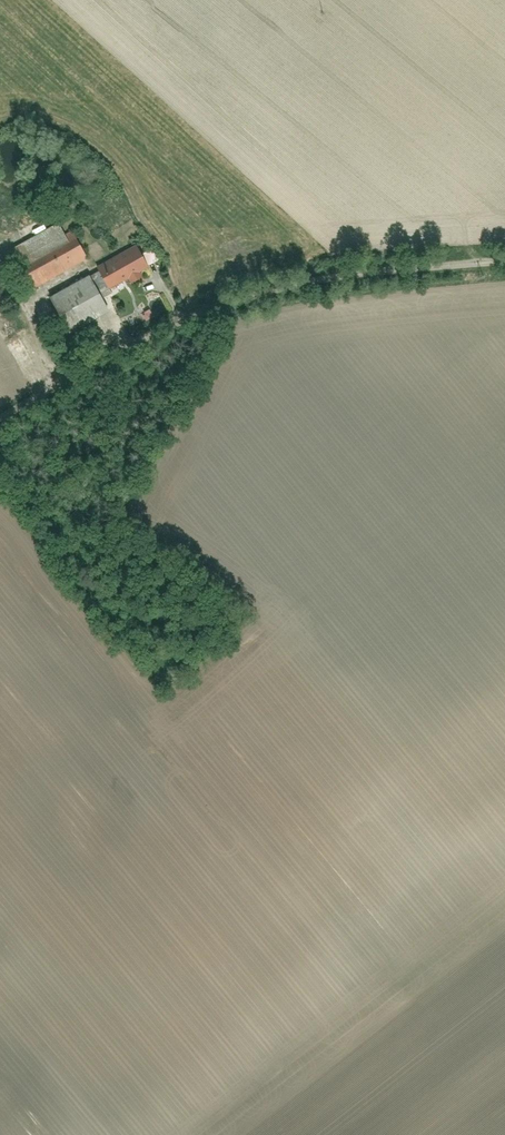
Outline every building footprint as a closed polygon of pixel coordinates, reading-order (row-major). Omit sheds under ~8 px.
[(42,164),(30,165),(31,182),(43,181),(42,164)] [(74,233),(66,237),(60,225),(6,254),(19,277),(20,276),(30,294),(89,261),(74,233)] [(91,277),(52,299),(71,333),(109,312),(97,290),(107,284),(112,292),(131,282),(133,286),(145,280),(142,275),(151,270),(150,267),(142,254),(139,248),(99,270),(102,275),(92,280),(91,277)] [(160,262),(152,248),(142,254),(150,267),(160,262)]
